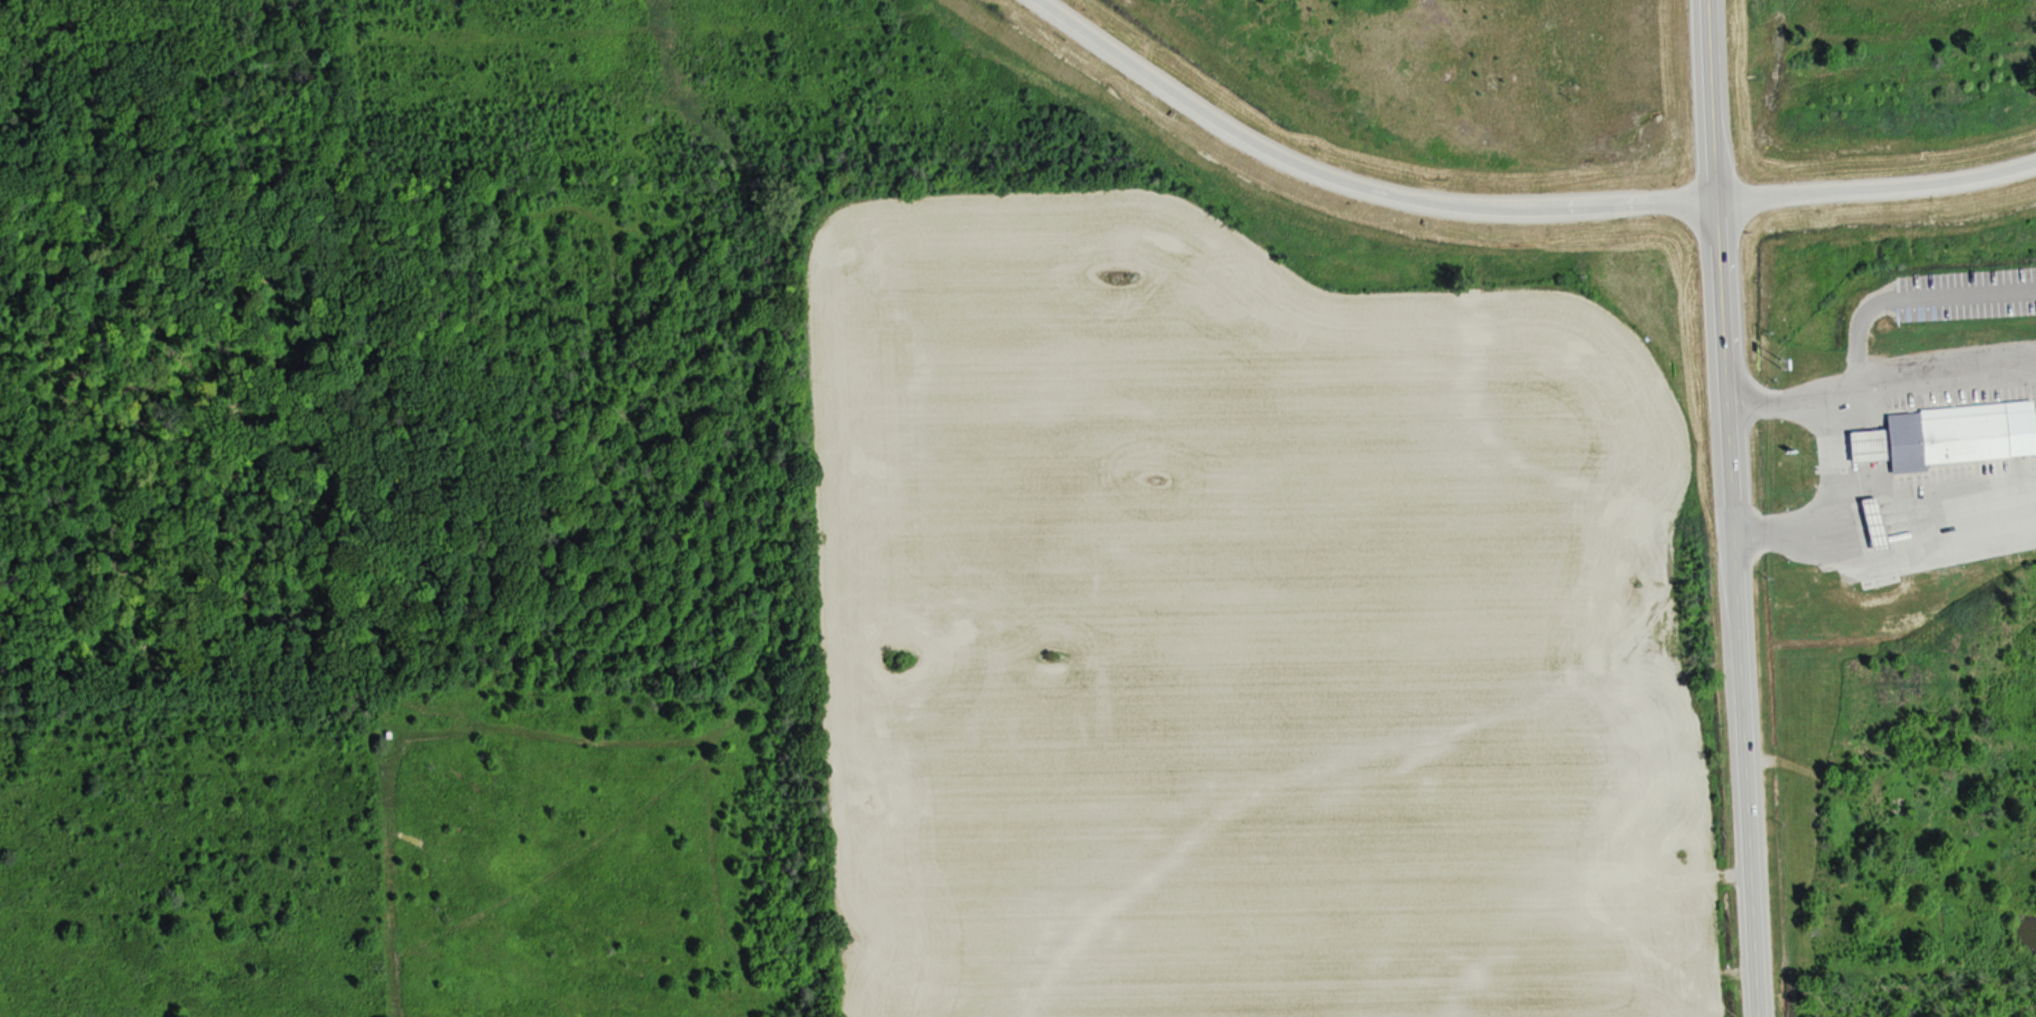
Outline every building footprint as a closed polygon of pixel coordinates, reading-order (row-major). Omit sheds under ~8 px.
[(1884,414),(1917,411),(1917,409),(2031,400),(2035,455),(1923,464),(1924,471),(1889,474),(1884,414)] [(1881,430),(1884,458),(1850,461),(1847,433),(1881,430)] [(1874,497),(1887,550),(1868,550),(1857,500),(1874,497)]
